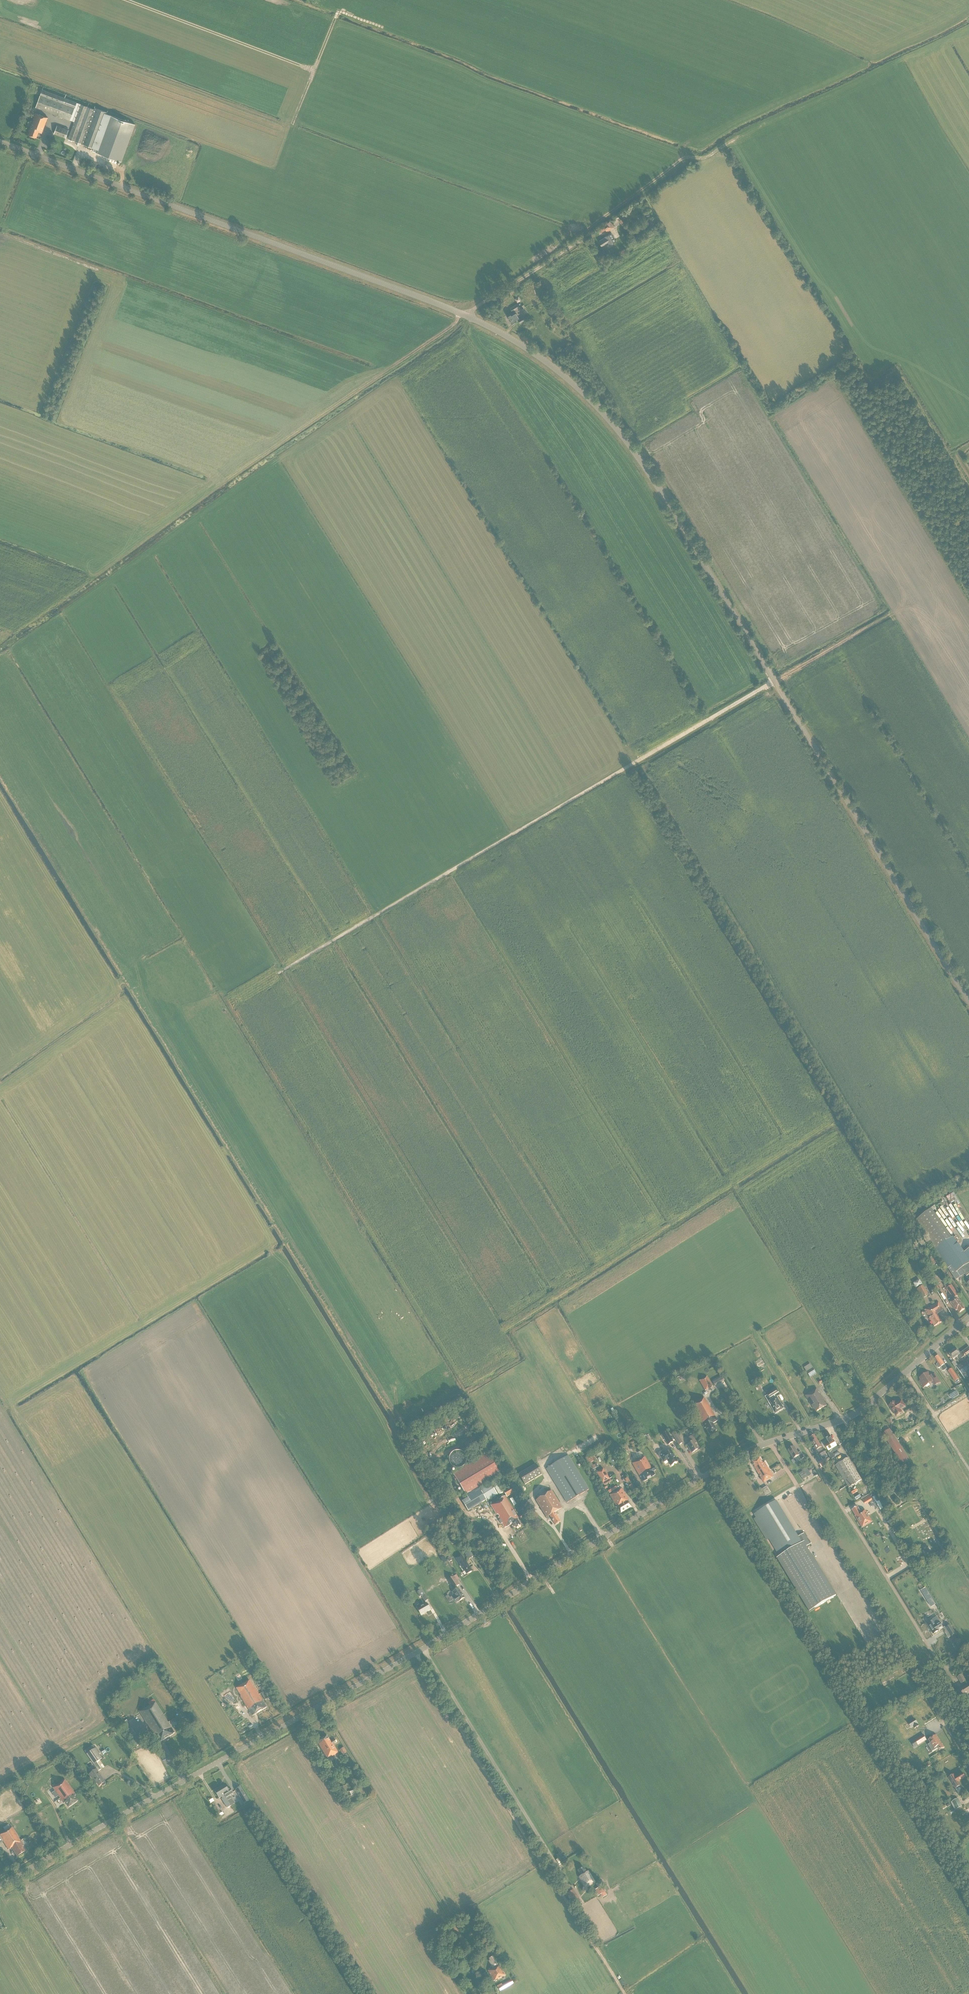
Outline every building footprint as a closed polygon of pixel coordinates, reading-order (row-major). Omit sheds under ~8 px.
[(135,124),(107,114),(107,113),(95,108),(94,110),(81,105),(81,104),(43,89),(36,107),(74,122),(68,139),(76,142),(79,144),(93,149),(94,148),(97,149),(95,152),(121,162),(135,124)] [(42,133),(47,117),(36,113),(29,130),(30,130),(28,134),(36,137),(38,132),(42,133)] [(65,138),(68,130),(57,126),(54,134),(65,138)] [(625,222),(619,214),(616,217),(621,225),(625,222)] [(603,226),(599,229),(601,232),(605,229),(607,232),(614,227),(610,220),(606,223),(603,226)] [(605,238),(599,241),(601,246),(608,242),(609,245),(616,241),(611,233),(604,237),(605,238)] [(520,307),(517,303),(510,308),(513,312),(520,307)] [(511,312),(506,315),(512,324),(517,321),(516,320),(519,318),(517,314),(517,313),(516,310),(511,313),(511,312)] [(914,1284),(916,1288),(923,1285),(920,1280),(914,1284)] [(917,1289),(922,1299),(929,1295),(923,1286),(917,1289)] [(959,1295),(952,1286),(947,1289),(954,1299),(959,1295)] [(958,1309),(960,1312),(965,1309),(963,1306),(958,1298),(951,1303),(956,1311),(958,1309)] [(934,1326),(942,1322),(937,1314),(943,1311),(938,1302),(931,1306),(932,1308),(929,1310),(928,1308),(925,1310),(934,1326)] [(949,1353),(953,1359),(958,1356),(960,1359),(967,1354),(968,1357),(968,1347),(960,1353),(958,1350),(956,1348),(949,1353)] [(939,1356),(935,1358),(938,1363),(937,1364),(936,1365),(938,1368),(939,1368),(941,1367),(943,1371),(947,1368),(939,1356)] [(956,1367),(964,1379),(968,1376),(968,1358),(956,1367)] [(817,1374),(810,1364),(804,1368),(810,1378),(817,1374)] [(928,1373),(920,1377),(921,1379),(919,1381),(923,1387),(926,1386),(925,1385),(932,1380),(935,1385),(940,1382),(935,1373),(930,1376),(928,1373)] [(699,1380),(705,1390),(713,1386),(707,1376),(699,1380)] [(713,1382),(715,1386),(724,1380),(722,1377),(713,1382)] [(780,1395),(779,1393),(776,1387),(766,1393),(771,1400),(771,1401),(773,1405),(771,1406),(776,1413),(783,1408),(777,1397),(780,1395)] [(819,1392),(817,1388),(805,1395),(813,1408),(814,1407),(816,1412),(827,1405),(823,1400),(824,1400),(821,1395),(820,1395),(818,1392),(819,1392)] [(951,1394),(954,1399),(959,1396),(956,1391),(951,1394)] [(709,1434),(717,1430),(713,1423),(718,1420),(705,1398),(701,1400),(700,1399),(691,1404),(705,1428),(709,1434)] [(902,1400),(897,1403),(895,1401),(889,1405),(896,1417),(903,1412),(901,1410),(906,1406),(902,1400)] [(883,1434),(902,1463),(909,1459),(889,1429),(883,1434)] [(626,1436),(629,1441),(634,1438),(631,1433),(633,1432),(631,1430),(626,1433),(627,1436),(626,1436)] [(673,1441),(671,1438),(667,1431),(662,1435),(668,1445),(673,1441)] [(828,1431),(824,1434),(828,1441),(829,1443),(825,1445),(829,1451),(837,1446),(833,1440),(832,1439),(828,1431)] [(677,1434),(674,1436),(679,1445),(683,1443),(677,1434)] [(650,1440),(646,1435),(641,1439),(644,1443),(646,1442),(646,1443),(650,1440)] [(813,1441),(812,1442),(815,1447),(813,1448),(817,1454),(819,1453),(821,1457),(826,1454),(823,1450),(821,1447),(814,1435),(811,1437),(813,1441)] [(692,1453),(698,1449),(695,1444),(697,1443),(692,1436),(688,1439),(690,1443),(687,1445),(692,1453)] [(798,1453),(794,1447),(788,1450),(794,1459),(798,1456),(800,1460),(804,1457),(801,1451),(798,1453)] [(449,1457),(448,1459),(449,1462),(450,1464),(452,1466),(454,1468),(456,1468),(459,1468),(461,1468),(464,1466),(465,1464),(466,1462),(467,1459),(466,1457),(465,1454),(464,1452),(461,1451),(459,1450),(456,1450),(454,1451),(452,1452),(450,1454),(449,1457)] [(671,1450),(664,1454),(663,1452),(662,1452),(661,1452),(660,1452),(659,1452),(659,1453),(658,1453),(658,1454),(658,1455),(660,1458),(664,1463),(667,1460),(671,1466),(678,1462),(671,1450)] [(479,1490),(478,1488),(501,1474),(488,1453),(453,1474),(468,1498),(462,1501),(468,1510),(485,1500),(486,1501),(498,1495),(491,1483),(479,1490)] [(567,1502),(589,1489),(568,1455),(546,1469),(567,1502)] [(643,1482),(655,1475),(653,1472),(656,1470),(654,1467),(652,1469),(645,1458),(641,1460),(640,1459),(632,1463),(643,1482)] [(763,1463),(760,1458),(753,1462),(755,1466),(754,1467),(764,1482),(774,1476),(765,1462),(763,1463)] [(819,1462),(822,1467),(829,1463),(826,1458),(819,1462)] [(848,1458),(835,1466),(849,1488),(862,1480),(848,1458)] [(519,1474),(525,1485),(542,1474),(536,1464),(519,1474)] [(807,1468),(804,1470),(799,1473),(803,1479),(811,1474),(807,1468)] [(604,1469),(596,1473),(603,1483),(610,1479),(604,1469)] [(503,1492),(497,1482),(493,1484),(499,1495),(503,1492)] [(771,1493),(767,1486),(763,1489),(767,1495),(771,1493)] [(503,1491),(507,1497),(514,1492),(511,1487),(503,1491)] [(858,1487),(854,1490),(859,1497),(863,1494),(858,1487)] [(620,1513),(631,1507),(628,1501),(629,1500),(622,1489),(610,1495),(617,1507),(620,1513)] [(555,1525),(560,1522),(554,1512),(562,1508),(552,1491),(536,1500),(547,1517),(549,1515),(555,1525)] [(505,1496),(499,1500),(491,1505),(505,1528),(513,1523),(516,1528),(521,1525),(517,1520),(518,1519),(517,1517),(518,1517),(505,1496)] [(535,1507),(530,1499),(526,1501),(531,1509),(535,1507)] [(804,1533),(798,1537),(776,1501),(754,1514),(780,1556),(777,1558),(810,1612),(836,1595),(807,1546),(811,1544),(804,1533)] [(858,1506),(852,1510),(856,1515),(856,1516),(855,1516),(862,1527),(872,1521),(866,1510),(861,1513),(858,1506)] [(477,1537),(481,1544),(497,1535),(492,1528),(477,1537)] [(473,1556),(469,1550),(465,1553),(468,1559),(473,1556)] [(467,1574),(472,1571),(470,1568),(470,1567),(461,1554),(455,1558),(464,1572),(465,1571),(467,1574)] [(454,1576),(448,1580),(454,1589),(460,1585),(457,1581),(460,1579),(457,1575),(454,1576)] [(459,1601),(464,1598),(458,1588),(452,1592),(456,1597),(454,1599),(457,1602),(459,1601)] [(925,1598),(930,1595),(926,1588),(921,1591),(925,1598)] [(428,1600),(422,1589),(418,1591),(421,1596),(422,1596),(425,1601),(428,1600)] [(427,1603),(421,1606),(420,1605),(419,1604),(417,1605),(416,1607),(417,1608),(421,1615),(431,1610),(427,1603)] [(937,1617),(933,1619),(927,1623),(933,1634),(943,1627),(937,1617)] [(955,1633),(950,1625),(946,1628),(951,1635),(955,1633)] [(888,1683),(898,1675),(895,1670),(885,1679),(888,1683)] [(966,1680),(962,1674),(957,1677),(961,1683),(966,1680)] [(254,1678),(259,1686),(263,1683),(258,1675),(254,1678)] [(253,1716),(267,1707),(250,1679),(236,1688),(253,1716)] [(967,1684),(957,1690),(961,1697),(968,1692),(968,1688),(967,1684)] [(148,1703),(150,1705),(140,1712),(156,1737),(159,1743),(175,1734),(171,1728),(172,1728),(156,1702),(155,1702),(154,1699),(148,1703)] [(913,1726),(914,1728),(918,1725),(914,1718),(908,1722),(911,1727),(913,1726)] [(137,1746),(142,1743),(134,1730),(129,1733),(137,1746)] [(927,1740),(923,1734),(915,1739),(919,1745),(927,1740)] [(936,1734),(933,1736),(928,1739),(934,1748),(937,1746),(939,1750),(944,1747),(936,1734)] [(331,1741),(327,1735),(317,1741),(327,1758),(338,1752),(333,1744),(337,1742),(335,1739),(331,1741)] [(348,1753),(344,1747),(339,1750),(343,1756),(348,1753)] [(94,1764),(97,1763),(102,1758),(95,1748),(87,1754),(94,1764)] [(97,1769),(93,1772),(89,1774),(92,1778),(93,1777),(99,1786),(102,1784),(102,1785),(104,1785),(105,1784),(105,1783),(105,1782),(98,1771),(102,1769),(98,1764),(97,1763),(94,1764),(95,1766),(97,1769)] [(951,1780),(955,1788),(960,1785),(958,1782),(965,1777),(963,1773),(951,1780)] [(65,1779),(53,1788),(64,1803),(65,1802),(69,1807),(78,1801),(75,1796),(76,1795),(65,1779)] [(928,1791),(923,1783),(919,1785),(923,1793),(928,1791)] [(225,1785),(220,1788),(228,1801),(231,1799),(230,1796),(234,1794),(230,1788),(228,1790),(225,1785)] [(347,1792),(344,1786),(339,1789),(342,1795),(347,1792)] [(224,1803),(227,1808),(231,1806),(229,1804),(220,1788),(215,1791),(219,1799),(222,1797),(223,1799),(222,1799),(224,1803)] [(244,1792),(239,1795),(242,1800),(247,1797),(244,1792)] [(962,1807),(958,1799),(952,1802),(956,1810),(962,1807)] [(90,1810),(82,1815),(85,1818),(92,1813),(90,1810)] [(25,1851),(22,1846),(23,1846),(21,1841),(21,1842),(12,1827),(0,1834),(0,1837),(8,1850),(12,1847),(17,1856),(25,1851)] [(585,1887),(594,1882),(595,1881),(589,1871),(587,1872),(583,1866),(578,1870),(581,1875),(578,1877),(585,1887)] [(603,1890),(601,1886),(595,1889),(599,1895),(600,1894),(602,1898),(607,1895),(604,1890),(603,1890)] [(581,1902),(578,1896),(574,1889),(568,1893),(575,1905),(581,1902)] [(498,1978),(498,1979),(505,1975),(499,1964),(498,1965),(493,1956),(489,1958),(490,1960),(489,1961),(493,1968),(488,1971),(494,1981),(498,1978)]
